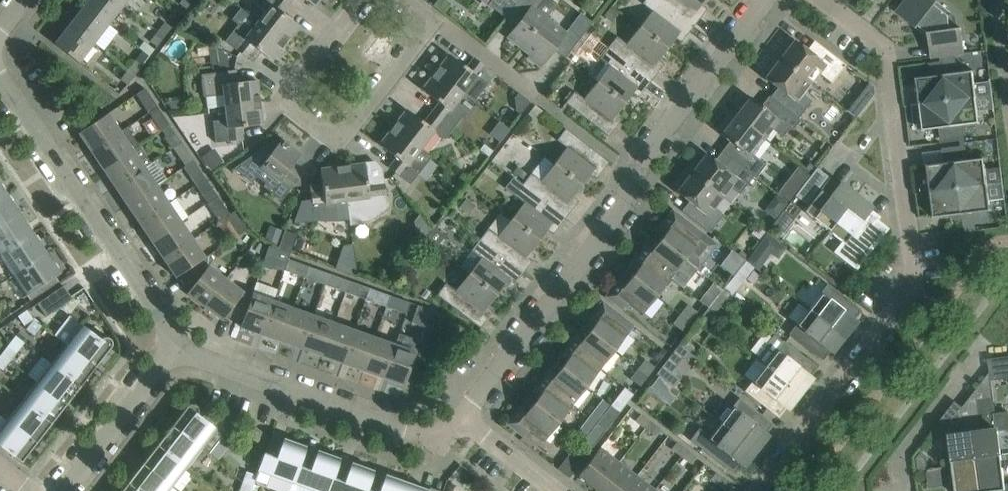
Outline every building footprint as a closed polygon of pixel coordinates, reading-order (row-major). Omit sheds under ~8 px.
[(123,5),(117,0),(89,0),(85,5),(109,24),(123,5)] [(282,12),(289,2),(287,0),(257,0),(255,3),(265,11),(258,21),(257,21),(285,43),(299,25),(282,12)] [(433,5),(444,14),(450,6),(442,0),(437,0),(433,5)] [(494,9),(507,19),(521,0),(501,0),(494,9)] [(507,19),(516,26),(507,38),(530,55),(528,58),(540,67),(566,33),(536,9),(543,0),(521,0),(507,19)] [(661,0),(645,0),(642,3),(652,11),(639,27),(667,49),(675,38),(681,42),(694,26),(661,0)] [(704,0),(661,0),(694,26),(707,9),(701,4),(704,0)] [(949,15),(935,4),(938,1),(936,0),(906,0),(897,12),(917,28),(919,25),(928,32),(931,57),(965,53),(961,27),(951,29),(949,15)] [(94,43),(109,24),(85,5),(70,24),(94,43)] [(611,6),(604,16),(612,22),(620,12),(611,6)] [(285,43),(257,21),(258,21),(242,8),(233,19),(239,23),(225,41),(249,59),(252,55),(258,55),(260,52),(272,61),(285,43)] [(580,38),(592,23),(580,13),(568,29),(580,38)] [(164,36),(171,27),(165,22),(157,31),(164,36)] [(79,62),(94,43),(70,24),(55,44),(79,62)] [(659,59),(667,49),(639,27),(626,44),(617,36),(608,47),(651,81),(664,64),(659,59)] [(157,46),(164,36),(157,31),(150,41),(157,46)] [(590,33),(584,41),(597,52),(604,43),(590,33)] [(846,65),(819,44),(811,53),(794,40),(779,59),(811,84),(819,73),(832,83),(846,65)] [(143,41),(139,47),(149,55),(154,49),(143,41)] [(228,55),(208,46),(211,69),(229,67),(228,55)] [(651,81),(608,47),(600,58),(609,66),(596,82),(624,104),(633,93),(638,97),(651,81)] [(474,102),(495,74),(474,57),(466,67),(449,54),(435,72),(463,93),(474,102)] [(992,95),(990,79),(989,79),(990,81),(975,83),(974,72),(974,70),(957,72),(955,58),(943,59),(943,60),(944,69),(948,100),(992,95)] [(803,94),(811,84),(779,59),(765,78),(782,91),(775,101),(798,119),(812,101),(803,94)] [(135,74),(142,65),(135,60),(128,69),(135,74)] [(948,100),(944,69),(943,60),(932,62),(933,75),(916,77),(917,84),(909,84),(911,105),(948,100)] [(127,84),(135,74),(128,69),(120,79),(127,84)] [(260,102),(257,80),(235,83),(234,70),(202,74),(205,97),(223,95),(225,106),(260,102)] [(455,104),(463,93),(435,72),(422,89),(439,103),(431,113),(453,129),(466,112),(455,104)] [(616,114),(624,104),(596,82),(584,99),(574,91),(565,103),(608,136),(622,119),(616,114)] [(798,119),(775,101),(772,99),(765,108),(747,94),(740,104),(743,106),(735,116),(765,139),(772,129),(783,137),(790,128),(792,130),(800,121),(798,119)] [(980,121),(978,111),(993,109),(993,111),(995,111),(992,95),(948,100),(953,141),(960,140),(958,126),(980,123),(980,121)] [(157,106),(151,97),(142,103),(148,113),(157,106)] [(953,141),(948,100),(911,105),(914,125),(922,124),(922,130),(945,127),(946,142),(953,141)] [(855,101),(848,109),(857,116),(863,107),(855,101)] [(260,102),(225,106),(226,119),(213,121),(215,143),(243,139),(241,127),(263,124),(260,102)] [(453,129),(431,113),(424,122),(407,109),(393,127),(421,148),(434,131),(445,139),(453,129)] [(91,151),(120,132),(108,113),(79,133),(91,151)] [(170,124),(162,113),(153,119),(160,131),(170,124)] [(750,157),(765,139),(735,116),(728,125),(725,123),(718,132),(735,146),(728,156),(731,158),(754,176),(756,177),(763,168),(750,157)] [(103,169),(139,145),(127,127),(120,132),(91,151),(103,169)] [(432,156),(421,148),(393,127),(379,144),(396,157),(389,167),(410,184),(418,174),(432,156)] [(609,162),(566,128),(557,140),(566,147),(554,164),(581,185),(590,175),(595,179),(609,162)] [(182,142),(174,131),(165,137),(172,148),(182,142)] [(288,171),(301,154),(282,139),(278,143),(276,141),(275,140),(231,170),(232,171),(236,168),(251,180),(261,168),(272,176),(263,186),(282,200),(298,179),(288,171)] [(189,154),(182,142),(172,148),(180,160),(189,154)] [(484,144),(479,150),(488,157),(493,151),(484,144)] [(115,187),(152,162),(139,145),(103,169),(115,187)] [(959,188),(954,146),(947,147),(949,162),(927,165),(928,171),(920,172),(923,192),(930,191),(959,188)] [(986,169),(985,160),(985,157),(963,160),(961,146),(954,146),(959,188),(1003,182),(1001,167),(986,169)] [(754,176),(731,158),(723,167),(700,149),(685,168),(723,197),(731,187),(740,194),(754,176)] [(215,150),(201,160),(210,174),(224,165),(215,150)] [(206,178),(194,160),(184,167),(196,185),(206,178)] [(157,185),(145,168),(152,163),(152,162),(115,187),(127,205),(157,185)] [(366,177),(365,163),(343,166),(347,201),(349,218),(350,225),(351,225),(351,222),(356,221),(365,219),(373,215),(376,213),(384,209),(387,205),(384,178),(373,180),(369,176),(366,177)] [(810,163),(805,169),(811,174),(816,168),(810,163)] [(573,196),(581,185),(554,164),(541,180),(531,173),(523,184),(566,217),(579,200),(573,196)] [(349,218),(347,201),(343,166),(320,169),(322,183),(319,183),(312,192),(311,192),(314,219),(324,219),(346,218),(349,218)] [(518,168),(513,173),(523,181),(527,175),(518,168)] [(715,208),(723,197),(685,168),(670,187),(694,205),(686,215),(710,233),(724,215),(715,208)] [(806,203),(826,176),(816,168),(811,174),(797,193),(796,195),(806,203)] [(214,190),(206,178),(196,185),(203,197),(214,190)] [(829,230),(854,198),(858,193),(851,189),(846,187),(840,186),(830,179),(804,212),(829,230)] [(991,208),(990,200),(1005,198),(1003,182),(959,188),(963,218),(964,227),(971,226),(969,213),(991,210),(991,208)] [(566,217),(523,184),(514,195),(524,202),(511,219),(539,240),(547,230),(553,234),(566,217)] [(139,223),(169,203),(157,185),(127,205),(139,223)] [(789,186),(781,197),(789,203),(796,195),(797,193),(789,186)] [(963,218),(959,188),(930,191),(933,218),(955,215),(956,219),(963,218)] [(19,213),(6,193),(0,197),(0,226),(19,213)] [(856,268),(881,236),(870,228),(879,216),(869,209),(865,200),(859,194),(858,193),(854,198),(829,230),(843,241),(835,252),(856,268)] [(777,194),(764,211),(776,220),(789,203),(781,197),(777,194)] [(466,199),(460,208),(469,215),(476,206),(466,199)] [(230,214),(222,202),(212,209),(220,221),(226,216),(230,214)] [(152,241),(181,221),(169,203),(139,223),(152,241)] [(697,270),(717,244),(673,210),(657,230),(660,232),(656,238),(684,260),(697,270)] [(247,229),(235,211),(230,214),(226,216),(239,235),(247,229)] [(33,233),(19,213),(0,226),(0,255),(33,233)] [(531,251),(539,240),(511,219),(509,221),(500,213),(480,239),(523,272),(536,255),(531,251)] [(426,237),(433,228),(422,215),(416,223),(418,232),(426,237)] [(164,259),(193,239),(181,221),(152,241),(164,259)] [(268,225),(263,240),(279,246),(285,231),(268,225)] [(290,253),(297,234),(285,230),(285,231),(279,246),(278,249),(290,253)] [(46,253),(33,233),(0,255),(0,256),(13,275),(46,253)] [(768,233),(753,253),(764,262),(772,252),(778,257),(786,246),(768,233)] [(697,270),(684,260),(656,238),(652,243),(649,240),(639,253),(671,278),(678,268),(691,278),(697,270)] [(205,257),(193,239),(164,259),(176,277),(181,274),(205,257)] [(523,272),(480,239),(472,250),(481,257),(468,274),(496,295),(505,285),(510,289),(523,272)] [(731,275),(743,258),(723,243),(711,260),(731,275)] [(286,263),(288,259),(290,253),(278,249),(269,246),(266,256),(286,263)] [(27,296),(60,273),(46,253),(13,275),(27,296)] [(671,278),(639,253),(629,266),(632,268),(628,274),(657,296),(671,278)] [(205,307),(226,279),(208,265),(213,260),(209,254),(205,257),(181,274),(191,288),(187,293),(205,307)] [(392,257),(385,266),(393,273),(400,263),(392,257)] [(304,277),(308,266),(288,259),(286,263),(284,270),(304,277)] [(738,288),(755,267),(747,261),(730,281),(738,288)] [(318,282),(322,271),(308,266),(304,277),(318,282)] [(345,292),(349,281),(329,273),(325,284),(345,292)] [(488,306),(496,295),(468,274),(456,290),(446,283),(437,294),(480,328),(494,310),(488,306)] [(657,296),(628,274),(624,279),(621,276),(605,296),(622,309),(627,303),(642,314),(657,296)] [(242,321),(251,297),(242,294),(244,292),(226,279),(205,307),(222,320),(226,315),(242,321)] [(358,296),(362,285),(349,281),(345,292),(358,296)] [(256,282),(252,293),(251,297),(242,321),(240,326),(240,327),(261,334),(273,301),(277,290),(256,282)] [(713,283),(700,300),(709,307),(715,299),(722,290),(713,283)] [(46,317),(73,299),(64,285),(37,304),(46,317)] [(861,310),(840,294),(828,285),(809,309),(845,337),(849,330),(853,320),(861,310)] [(386,306),(390,295),(377,290),(373,301),(386,306)] [(426,290),(421,296),(425,299),(430,293),(426,290)] [(709,322),(729,295),(722,290),(715,299),(709,307),(702,317),(709,322)] [(406,313),(410,302),(390,295),(386,306),(406,313)] [(282,341),(293,308),(273,301),(261,334),(282,341)] [(614,351),(633,325),(602,301),(586,321),(590,323),(585,329),(614,351)] [(690,322),(698,312),(688,304),(680,314),(690,322)] [(838,344),(843,339),(845,337),(809,309),(808,311),(798,304),(789,316),(798,323),(790,334),(823,359),(830,349),(838,344)] [(431,310),(418,305),(411,322),(425,327),(431,310)] [(302,349),(314,315),(293,308),(282,341),(302,349)] [(33,319),(27,310),(18,316),(24,325),(33,319)] [(683,331),(690,322),(680,314),(673,323),(683,331)] [(322,356),(334,323),(314,315),(302,349),(322,356)] [(102,338),(100,339),(70,316),(55,334),(67,343),(66,344),(96,367),(111,347),(112,345),(112,343),(112,341),(111,339),(109,338),(107,337),(104,337),(102,338)] [(343,363),(354,330),(334,323),(322,356),(343,363)] [(614,351),(585,329),(581,334),(578,331),(568,344),(600,369),(614,351)] [(363,370),(375,337),(354,330),(343,363),(363,370)] [(809,377),(817,367),(784,342),(775,335),(755,359),(801,394),(805,387),(808,380),(809,377)] [(383,378),(395,344),(375,337),(363,370),(383,378)] [(686,339),(681,346),(694,357),(700,350),(686,339)] [(96,367),(66,344),(51,363),(81,386),(96,367)] [(404,385),(416,352),(395,344),(383,378),(404,385)] [(600,369),(568,344),(558,357),(562,359),(557,365),(586,387),(600,369)] [(9,361),(16,353),(8,346),(1,355),(9,361)] [(9,361),(1,355),(0,356),(0,367),(3,369),(9,361)] [(993,358),(996,380),(1007,378),(1007,356),(993,358)] [(798,397),(801,394),(755,359),(744,373),(753,381),(746,391),(779,416),(786,406),(792,402),(798,397)] [(647,377),(655,367),(645,360),(638,369),(647,377)] [(666,362),(657,374),(659,375),(668,382),(675,388),(682,380),(677,370),(666,362)] [(81,386),(51,363),(37,382),(66,405),(81,386)] [(586,387),(557,365),(554,370),(550,367),(540,380),(572,405),(586,387)] [(640,386),(647,377),(638,369),(630,379),(640,386)] [(659,375),(652,384),(661,391),(668,382),(659,375)] [(996,413),(991,376),(990,376),(992,397),(978,399),(977,394),(981,431),(973,432),(976,457),(1001,454),(998,430),(1007,429),(1007,411),(996,413)] [(572,405),(540,380),(530,393),(534,396),(530,401),(558,423),(572,405)] [(66,405),(37,382),(22,401),(52,424),(66,405)] [(611,406),(619,413),(633,395),(625,388),(611,406)] [(981,431),(977,394),(976,394),(978,407),(972,408),(970,412),(963,412),(963,406),(955,401),(941,420),(948,426),(949,435),(952,460),(976,457),(973,432),(981,431)] [(764,434),(772,424),(740,399),(733,407),(728,403),(726,403),(723,403),(720,403),(711,415),(721,423),(720,423),(756,451),(761,444),(764,435),(764,434)] [(52,424),(22,401),(7,420),(37,443),(52,424)] [(558,423),(530,401),(526,406),(522,403),(507,424),(523,436),(528,430),(543,441),(558,423)] [(202,418),(197,415),(198,412),(199,410),(198,408),(197,406),(195,405),(193,404),(191,404),(188,405),(187,406),(172,426),(201,449),(208,454),(223,434),(221,433),(206,421),(202,418)] [(606,430),(619,413),(611,406),(597,424),(606,430)] [(209,409),(202,418),(206,421),(221,433),(228,424),(209,409)] [(651,422),(641,414),(636,422),(645,429),(651,422)] [(7,420),(0,429),(0,446),(22,462),(37,443),(7,420)] [(660,429),(651,422),(645,429),(655,436),(660,429)] [(756,451),(720,423),(710,437),(699,429),(691,439),(734,473),(742,463),(750,458),(755,453),(756,451)] [(201,449),(172,426),(157,445),(187,468),(201,449)] [(257,442),(264,434),(256,427),(249,435),(257,442)] [(591,449),(599,439),(590,432),(583,442),(591,449)] [(306,445),(284,438),(277,457),(265,453),(256,475),(255,480),(285,490),(290,490),(306,445)] [(569,477),(591,449),(583,442),(576,451),(573,449),(558,469),(569,477)] [(687,450),(677,442),(672,448),(682,456),(687,450)] [(187,468),(157,445),(142,464),(172,487),(187,468)] [(340,457),(318,450),(313,464),(301,460),(306,446),(306,445),(290,490),(328,490),(340,457)] [(597,489),(618,462),(600,447),(578,475),(597,489)] [(696,457),(687,450),(682,456),(691,463),(696,457)] [(924,457),(918,452),(914,457),(916,471),(926,470),(924,457)] [(1005,484),(1001,454),(976,457),(981,490),(993,490),(998,490),(1007,490),(1007,483),(1005,484)] [(374,470),(352,462),(345,481),(333,477),(340,458),(340,457),(328,490),(366,490),(374,470)] [(976,457),(952,460),(955,490),(981,490),(976,457)] [(636,476),(618,462),(597,489),(599,490),(625,490),(636,476)] [(142,464),(128,483),(138,490),(169,490),(172,487),(142,464)] [(367,489),(374,470),(366,490),(372,490),(367,489)] [(253,485),(255,480),(256,475),(247,472),(243,482),(253,485)] [(716,473),(711,478),(728,490),(732,490),(735,487),(716,473)] [(407,482),(386,474),(379,490),(404,490),(407,482)] [(654,490),(636,476),(625,490),(654,490)] [(253,485),(243,482),(240,490),(251,490),(253,485)] [(430,490),(407,482),(404,490),(429,490),(430,490)] [(445,490),(457,490),(458,488),(458,486),(457,484),(455,482),(453,482),(451,482),(449,483),(447,484),(445,490)] [(128,483),(121,490),(138,490),(128,483)]
